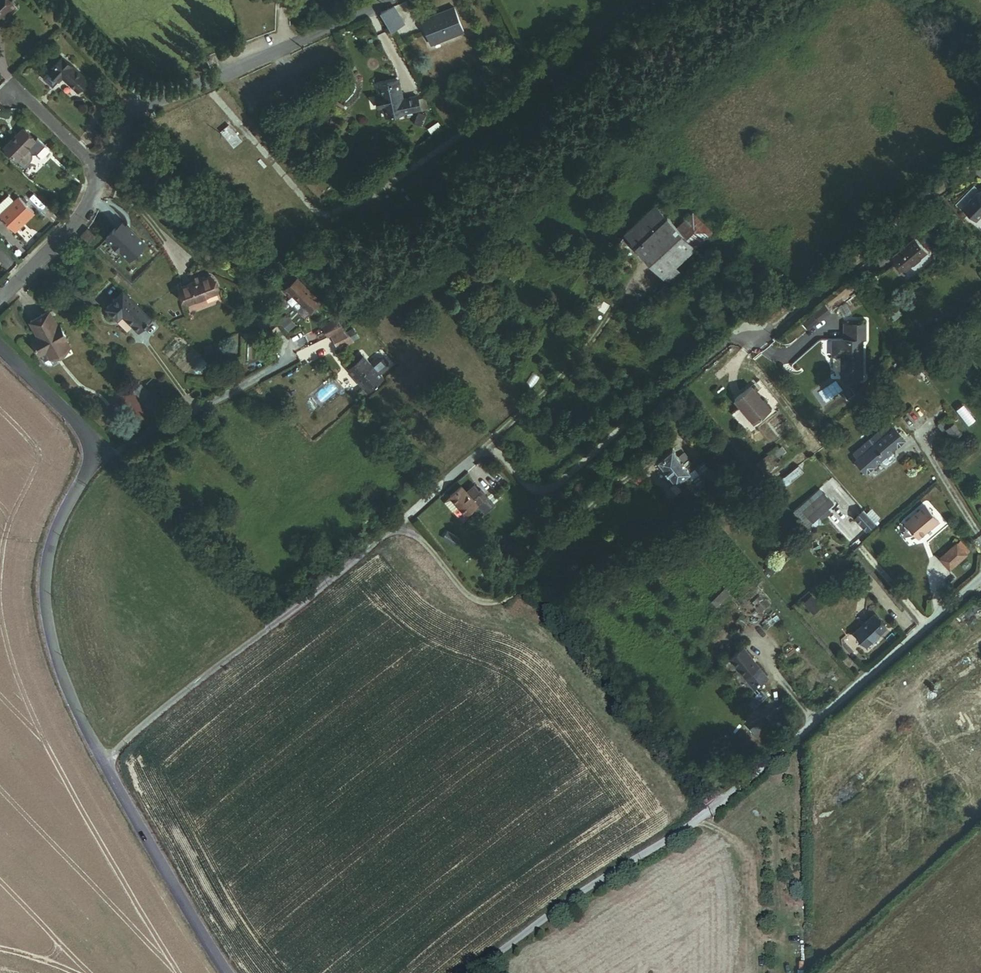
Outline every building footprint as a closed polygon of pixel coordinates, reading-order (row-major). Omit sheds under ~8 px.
[(10,9),(1,0),(0,0),(0,19),(10,9)] [(455,4),(423,19),(434,42),(466,28),(455,4)] [(392,5),(379,11),(388,30),(401,24),(392,5)] [(61,56),(48,72),(58,80),(60,77),(75,91),(86,79),(61,56)] [(398,78),(377,83),(379,93),(374,94),(377,107),(382,106),(384,116),(420,108),(417,94),(402,97),(398,78)] [(413,122),(425,127),(428,118),(426,117),(427,114),(418,110),(413,122)] [(428,128),(432,134),(443,127),(440,120),(428,128)] [(228,124),(220,130),(232,146),(240,140),(228,124)] [(0,144),(0,148),(18,165),(25,158),(26,155),(26,151),(25,148),(23,146),(28,138),(16,127),(0,144)] [(12,227),(30,208),(16,195),(13,198),(5,191),(0,196),(0,216),(12,227)] [(971,223),(980,215),(980,214),(980,193),(973,195),(958,210),(971,223)] [(655,204),(625,232),(675,285),(684,277),(673,265),(710,231),(690,210),(675,225),(655,204)] [(85,226),(78,234),(85,241),(92,233),(85,226)] [(909,239),(889,256),(901,271),(921,254),(909,239)] [(209,275),(178,285),(184,303),(215,293),(209,275)] [(319,304),(295,278),(279,292),(283,297),(286,295),(306,317),(319,304)] [(664,286),(653,296),(658,302),(669,291),(664,286)] [(121,289),(104,305),(116,318),(121,314),(137,330),(149,318),(121,289)] [(800,317),(806,328),(831,314),(825,303),(800,317)] [(919,325),(905,305),(892,314),(906,334),(919,325)] [(65,340),(68,339),(60,324),(57,326),(48,311),(28,322),(37,337),(32,340),(41,354),(46,362),(46,363),(47,364),(48,364),(49,364),(49,365),(50,365),(51,364),(52,364),(57,361),(55,357),(70,348),(65,340)] [(336,334),(331,323),(320,328),(325,338),(336,334)] [(832,359),(840,359),(840,381),(862,381),(862,341),(864,341),(864,325),(843,325),(843,341),(832,341),(832,359)] [(350,328),(343,332),(349,342),(356,338),(350,328)] [(336,334),(325,338),(332,353),(350,344),(349,342),(343,332),(343,330),(336,334)] [(209,346),(200,349),(202,356),(211,353),(209,346)] [(371,364),(360,351),(343,366),(366,394),(384,380),(380,375),(383,373),(385,372),(386,370),(386,367),(386,365),(385,363),(382,361),(380,360),(377,360),(374,361),(371,364)] [(744,406),(734,414),(748,432),(773,410),(753,386),(738,399),(744,406)] [(946,419),(936,427),(942,433),(946,430),(952,437),(958,433),(946,419)] [(888,422),(876,433),(880,438),(893,427),(888,422)] [(903,440),(893,427),(880,438),(876,433),(852,452),(857,458),(854,460),(864,472),(903,440)] [(774,455),(766,462),(770,467),(788,451),(785,447),(783,449),(780,446),(772,453),(774,455)] [(672,449),(659,460),(690,499),(701,491),(687,474),(694,469),(690,464),(687,466),(684,463),(690,458),(684,451),(678,456),(672,449)] [(452,512),(459,506),(466,515),(478,506),(476,503),(482,497),(478,493),(482,490),(477,484),(468,492),(463,486),(451,495),(452,497),(444,503),(452,512)] [(821,490),(800,508),(811,521),(817,516),(819,519),(828,511),(826,507),(832,502),(821,490)] [(923,501),(904,518),(918,534),(937,517),(923,501)] [(877,524),(862,509),(854,516),(869,531),(877,524)] [(205,520),(196,529),(203,536),(212,527),(205,520)] [(458,540),(447,532),(443,537),(454,546),(458,540)] [(956,542),(940,558),(950,569),(966,553),(956,542)] [(548,607),(544,610),(549,617),(553,614),(548,607)] [(878,618),(860,634),(867,642),(885,626),(878,618)] [(758,692),(769,682),(746,655),(735,665),(758,692)]
